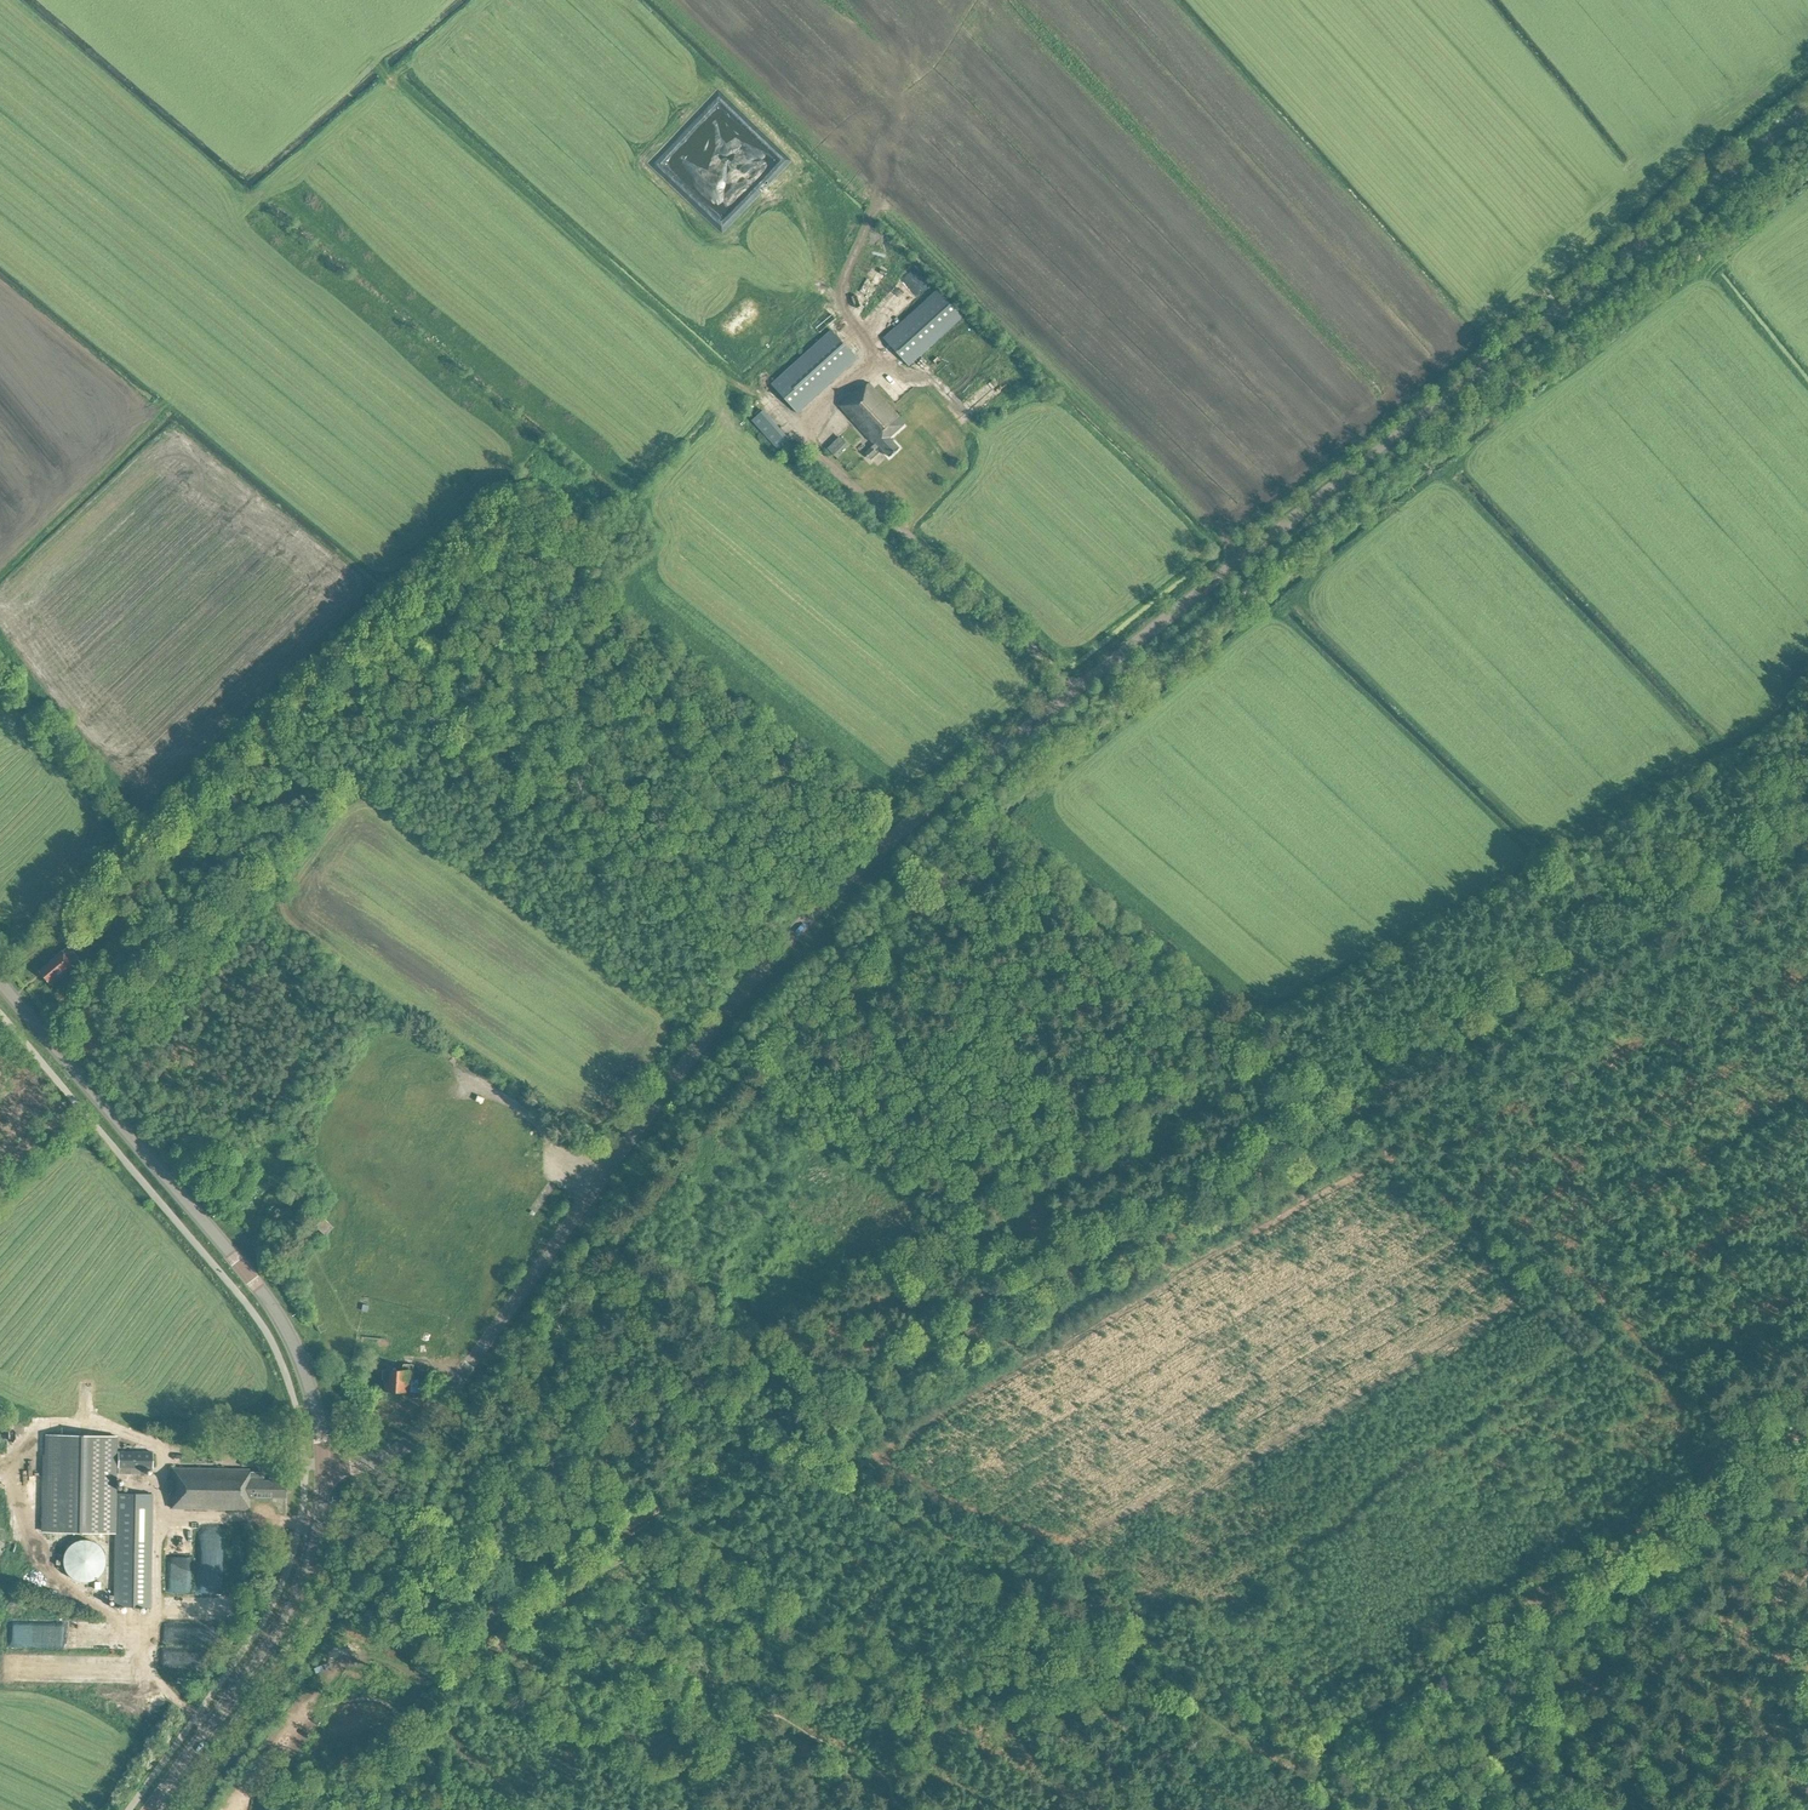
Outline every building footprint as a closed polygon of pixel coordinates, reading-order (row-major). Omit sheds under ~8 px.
[(909,273),(901,288),(918,297),(926,283),(909,273)] [(909,367),(963,317),(938,290),(884,339),(909,367)] [(797,413),(857,359),(831,330),(771,385),(797,413)] [(988,395),(995,398),(1001,386),(993,383),(988,395)] [(905,424),(869,384),(861,391),(859,389),(840,407),(875,445),(872,448),(865,454),(870,459),(876,453),(875,451),(880,447),(890,458),(899,449),(890,438),(905,424)] [(779,448),(792,436),(767,408),(754,419),(779,448)] [(832,455),(845,443),(837,435),(825,447),(832,455)] [(157,876),(171,863),(165,855),(150,868),(157,876)] [(73,951),(83,943),(78,937),(70,944),(73,947),(71,948),(69,946),(62,952),(62,951),(40,971),(50,983),(73,964),(79,958),(73,951)] [(326,1235),(333,1227),(324,1218),(317,1226),(326,1235)] [(413,1371),(414,1365),(404,1364),(403,1370),(383,1369),(383,1379),(385,1379),(384,1390),(410,1392),(410,1391),(418,1392),(418,1380),(413,1380),(413,1371)] [(116,1493),(117,1435),(44,1433),(44,1454),(42,1454),(40,1531),(115,1532),(114,1606),(149,1607),(152,1494),(116,1493)] [(152,1468),(152,1452),(118,1452),(117,1467),(152,1468)] [(283,1496),(284,1481),(262,1481),(262,1472),(249,1472),(249,1469),(172,1468),(171,1508),(248,1510),(248,1498),(271,1499),(271,1496),(283,1496)] [(222,1589),(221,1526),(197,1527),(199,1590),(222,1589)] [(86,1582),(89,1581),(93,1580),(95,1579),(97,1577),(99,1575),(101,1573),(102,1572),(103,1569),(103,1567),(104,1565),(104,1561),(104,1557),(104,1555),(103,1552),(102,1551),(101,1550),(100,1548),(98,1546),(96,1545),(95,1543),(93,1542),(90,1541),(88,1540),(85,1540),(83,1540),(81,1540),(79,1541),(75,1542),(72,1544),(70,1545),(68,1547),(66,1549),(65,1551),(64,1554),(63,1556),(63,1558),(63,1561),(63,1564),(63,1566),(64,1568),(65,1571),(66,1573),(68,1574),(69,1576),(70,1577),(72,1578),(76,1581),(79,1581),(81,1582),(84,1582),(86,1582)] [(28,1646),(119,1646),(119,1623),(28,1623),(28,1646)] [(166,1651),(165,1664),(181,1664),(182,1652),(166,1651)] [(3,1658),(3,1675),(20,1675),(20,1658),(3,1658)]
